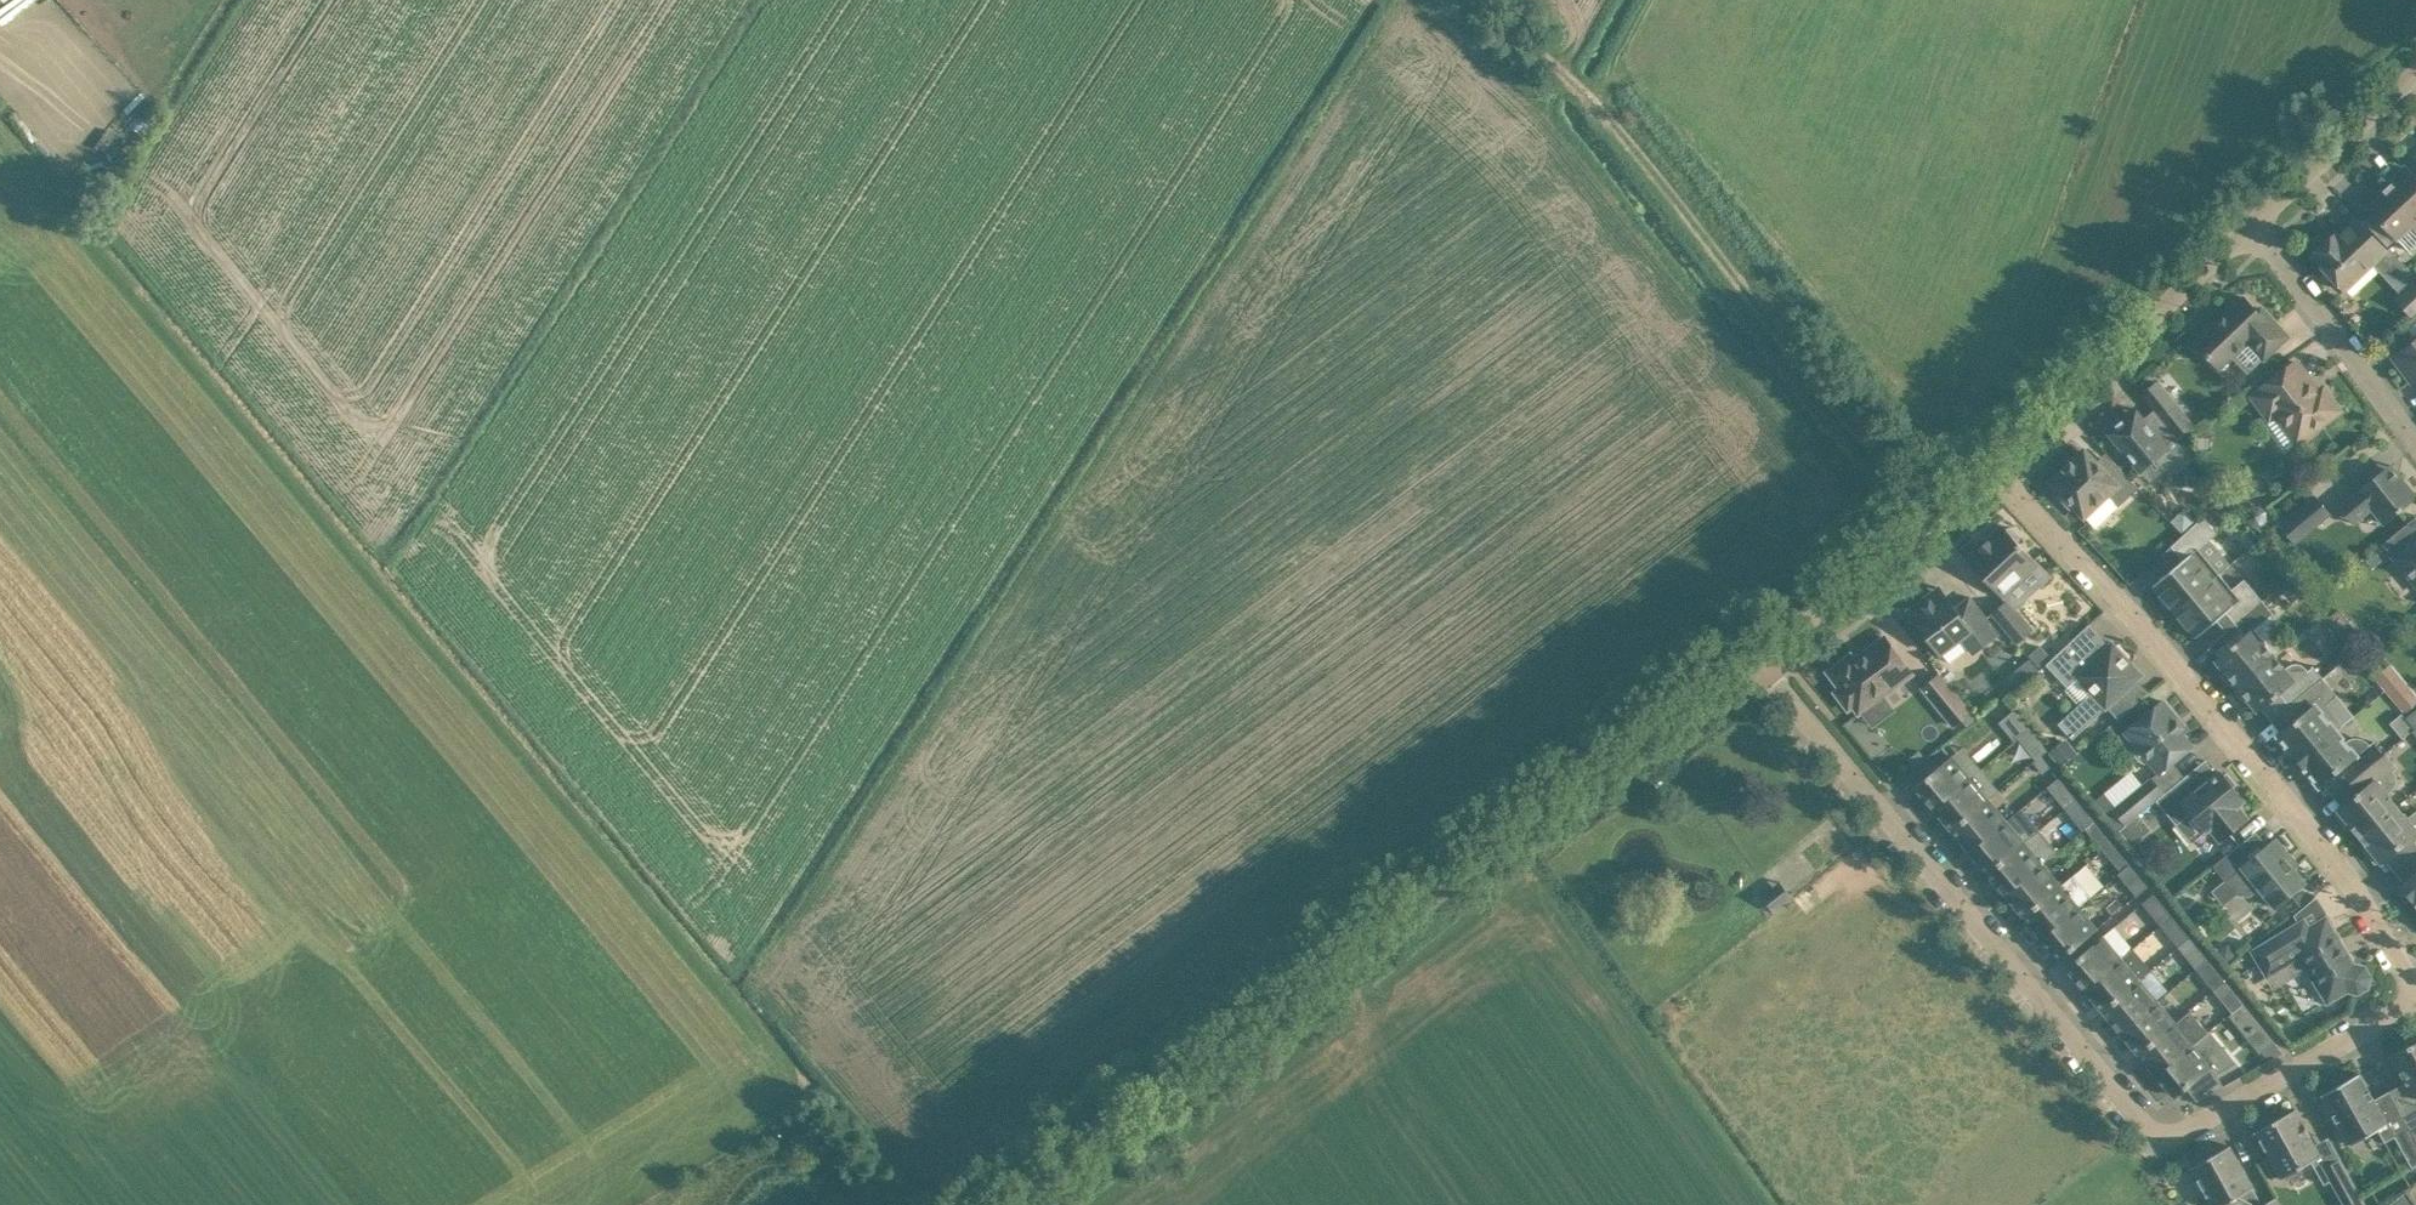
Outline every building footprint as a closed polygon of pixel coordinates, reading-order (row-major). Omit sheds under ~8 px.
[(2369,207),(2373,212),(2386,225),(2392,232),(2397,237),(2409,249),(2415,243),(2415,228),(2415,227),(2415,226),(2415,177),(2406,166),(2391,180),(2392,182),(2384,189),(2386,191),(2369,207)] [(2337,231),(2312,254),(2346,289),(2363,273),(2373,264),(2388,250),(2386,248),(2381,242),(2374,235),(2362,222),(2358,217),(2340,234),(2337,231)] [(2395,299),(2413,319),(2415,316),(2415,279),(2401,293),(2395,299)] [(2258,309),(2245,296),(2212,327),(2209,326),(2199,335),(2200,339),(2196,342),(2220,367),(2248,340),(2265,357),(2288,335),(2261,306),(2258,309)] [(2413,319),(2405,327),(2415,340),(2393,357),(2411,381),(2415,377),(2415,316),(2413,319)] [(2315,427),(2320,423),(2340,409),(2324,387),(2315,393),(2308,383),(2311,381),(2296,360),(2259,387),(2261,390),(2255,395),(2270,416),(2277,411),(2300,442),(2317,429),(2315,427)] [(2159,380),(2144,392),(2161,413),(2160,414),(2161,416),(2179,438),(2196,425),(2176,401),(2159,380)] [(2112,425),(2108,429),(2135,462),(2150,451),(2159,462),(2163,459),(2175,474),(2195,457),(2166,424),(2156,433),(2134,407),(2124,415),(2122,412),(2110,422),(2112,425)] [(2053,480),(2063,491),(2058,495),(2070,508),(2075,503),(2085,514),(2107,493),(2119,505),(2139,486),(2114,460),(2103,470),(2085,450),(2053,480)] [(2400,475),(2396,478),(2386,467),(2358,490),(2340,505),(2354,522),(2372,507),(2385,522),(2398,511),(2415,497),(2415,494),(2400,475)] [(2316,494),(2279,522),(2296,543),(2332,513),(2316,494)] [(2253,503),(2247,510),(2248,519),(2254,525),(2262,525),(2268,518),(2268,510),(2262,503),(2253,503)] [(2180,512),(2172,519),(2185,532),(2198,519),(2192,512),(2180,512)] [(2398,531),(2383,542),(2415,583),(2415,516),(2398,531)] [(2170,604),(2175,610),(2220,572),(2199,547),(2217,532),(2205,517),(2172,545),(2183,559),(2153,584),(2161,593),(2158,595),(2167,607),(2170,604)] [(1968,558),(2002,595),(2038,562),(2018,540),(2020,538),(2020,534),(2013,526),(2009,526),(2007,528),(2004,525),(1968,558)] [(2220,572),(2175,610),(2180,615),(2176,618),(2186,629),(2189,627),(2197,636),(2227,611),(2236,622),(2263,600),(2245,578),(2233,588),(2220,572)] [(1974,652),(1999,633),(1971,595),(1956,606),(1940,586),(1909,610),(1940,653),(1962,636),(1974,652)] [(2032,629),(2007,599),(1992,612),(2017,642),(2032,629)] [(2234,682),(2237,684),(2276,652),(2255,627),(2273,612),(2263,600),(2236,622),(2245,634),(2215,658),(2225,671),(2221,674),(2231,685),(2234,682)] [(2340,607),(2327,618),(2348,642),(2360,631),(2340,607)] [(1835,691),(1849,709),(1854,705),(1859,713),(1913,673),(1885,635),(1863,651),(1864,654),(1857,660),(1851,652),(1828,670),(1840,687),(1835,691)] [(2121,693),(2139,677),(2142,673),(2112,641),(2093,659),(2073,638),(2046,663),(2068,686),(2079,676),(2093,691),(2059,723),(2073,738),(2121,693)] [(2336,665),(2351,653),(2343,643),(2328,656),(2336,665)] [(2040,645),(2029,654),(2040,666),(2051,657),(2040,645)] [(2276,652),(2237,684),(2239,687),(2235,690),(2244,702),(2248,698),(2258,711),(2280,693),(2289,704),(2323,676),(2313,664),(2307,668),(2303,665),(2299,662),(2294,663),(2291,663),(2287,667),(2276,652)] [(2029,658),(2014,670),(2023,682),(2039,670),(2029,658)] [(2377,675),(2406,713),(2415,705),(2415,689),(2395,662),(2377,675)] [(1940,673),(1923,687),(1954,724),(1971,711),(1940,673)] [(2298,760),(2336,729),(2319,709),(2338,694),(2323,676),(2289,704),(2299,716),(2277,733),(2280,736),(2280,741),(2285,747),(2289,748),(2298,760)] [(2193,744),(2182,731),(2173,720),(2177,716),(2163,699),(2126,730),(2138,745),(2136,749),(2136,755),(2139,760),(2146,762),(2151,761),(2160,771),(2193,744)] [(2406,716),(2415,728),(2414,729),(2415,731),(2415,708),(2406,716)] [(2030,728),(2014,709),(1999,722),(2015,741),(2019,737),(2030,728)] [(2030,728),(2019,737),(2037,758),(2042,755),(2047,750),(2030,728)] [(2336,729),(2298,760),(2305,767),(2308,771),(2308,775),(2313,782),(2317,782),(2320,786),(2341,769),(2350,779),(2384,752),(2374,740),(2370,743),(2366,740),(2358,738),(2354,738),(2350,739),(2347,742),(2337,730),(2336,729)] [(2049,752),(2059,764),(2076,750),(2066,738),(2049,752)] [(2351,824),(2360,835),(2397,804),(2387,791),(2391,788),(2393,785),(2395,782),(2395,778),(2394,774),(2392,771),(2398,766),(2385,751),(2384,752),(2350,779),(2359,791),(2338,809),(2341,811),(2337,814),(2348,827),(2351,824)] [(1915,785),(1933,807),(1971,776),(1953,754),(1915,785)] [(2050,765),(2042,755),(2037,758),(2034,761),(2043,772),(2050,765)] [(2164,793),(2157,799),(2177,824),(2192,811),(2207,830),(2211,827),(2221,839),(2248,817),(2238,804),(2245,799),(2234,786),(2237,783),(2227,771),(2224,774),(2221,770),(2198,789),(2187,774),(2164,792),(2164,793)] [(1971,776),(1933,807),(1952,829),(1989,798),(1971,776)] [(2077,798),(2059,776),(2047,786),(2065,808),(2077,798)] [(2138,814),(2157,799),(2164,793),(2164,792),(2151,776),(2118,803),(2116,804),(2113,807),(2106,812),(2102,816),(2116,833),(2119,830),(2120,829),(2127,823),(2138,814)] [(2107,790),(2095,799),(2106,812),(2113,807),(2116,804),(2118,803),(2107,790)] [(1989,798),(1952,829),(1970,850),(2007,819),(1989,798)] [(2077,798),(2065,808),(2082,829),(2086,826),(2087,827),(2094,820),(2077,798)] [(2360,835),(2369,845),(2365,849),(2375,862),(2379,859),(2381,861),(2402,844),(2411,856),(2415,853),(2415,852),(2415,811),(2409,818),(2397,804),(2360,835)] [(2007,819),(1970,850),(1988,872),(2025,841),(2035,833),(2041,828),(2023,806),(2017,811),(2007,819)] [(2120,829),(2119,830),(2131,845),(2151,829),(2138,814),(2127,823),(2120,829)] [(2103,831),(2095,837),(2104,848),(2112,842),(2103,831)] [(2240,843),(2213,864),(2225,879),(2226,880),(2236,895),(2249,896),(2260,887),(2276,906),(2306,882),(2287,858),(2291,855),(2276,837),(2266,845),(2251,857),(2240,843)] [(2025,841),(1988,872),(2006,894),(2043,863),(2025,841)] [(2112,842),(2104,848),(2122,870),(2130,864),(2112,842)] [(2043,863),(2006,894),(2024,916),(2062,884),(2061,884),(2043,863)] [(2149,886),(2130,864),(2122,870),(2118,873),(2137,896),(2149,886)] [(2415,903),(2415,871),(2400,884),(2403,887),(2398,891),(2408,903),(2413,899),(2415,903)] [(2062,884),(2024,916),(2042,937),(2080,906),(2079,905),(2091,895),(2074,874),(2061,884),(2062,884)] [(1794,897),(1779,880),(1761,896),(1775,913),(1794,897)] [(2172,914),(2154,893),(2142,902),(2160,924),(2172,914)] [(2080,906),(2042,937),(2061,959),(2098,928),(2080,906)] [(2179,946),(2190,937),(2172,914),(2160,924),(2179,946)] [(2250,949),(2267,978),(2303,957),(2303,958),(2328,1000),(2348,988),(2358,991),(2368,986),(2370,975),(2365,966),(2354,963),(2326,917),(2309,927),(2304,919),(2299,922),(2298,920),(2250,949)] [(2066,966),(2084,988),(2122,957),(2103,935),(2066,966)] [(2196,944),(2184,953),(2197,968),(2208,958),(2199,947),(2196,944)] [(2122,957),(2084,988),(2103,1009),(2140,978),(2122,957)] [(2208,958),(2197,968),(2214,989),(2226,980),(2208,958)] [(2140,978),(2103,1009),(2121,1031),(2158,1000),(2140,978)] [(2226,980),(2214,989),(2233,1012),(2244,1004),(2226,980)] [(2158,1000),(2121,1031),(2139,1053),(2176,1022),(2158,1000)] [(2233,1012),(2230,1014),(2246,1035),(2251,1041),(2265,1030),(2244,1004),(2233,1012)] [(2176,1022),(2139,1053),(2157,1075),(2194,1044),(2194,1043),(2209,1031),(2191,1010),(2176,1022)] [(2194,1044),(2157,1075),(2175,1097),(2211,1066),(2217,1073),(2235,1063),(2235,1062),(2209,1031),(2194,1043),(2194,1044)] [(2391,1054),(2406,1081),(2390,1089),(2415,1136),(2415,1035),(2408,1040),(2410,1044),(2391,1054)] [(2268,1046),(2263,1050),(2270,1060),(2283,1052),(2283,1051),(2274,1041),(2268,1046)] [(2322,1093),(2350,1144),(2378,1128),(2385,1141),(2411,1128),(2390,1089),(2375,1098),(2360,1072),(2322,1093)] [(2275,1179),(2277,1178),(2276,1177),(2280,1174),(2282,1176),(2286,1174),(2292,1177),(2302,1171),(2302,1165),(2311,1160),(2324,1184),(2332,1179),(2347,1204),(2368,1204),(2341,1157),(2327,1164),(2310,1135),(2311,1135),(2303,1119),(2302,1119),(2295,1108),(2277,1118),(2273,1115),(2261,1122),(2261,1126),(2256,1129),(2270,1154),(2265,1157),(2265,1156),(2263,1157),(2275,1179)] [(2400,1144),(2413,1166),(2415,1164),(2415,1138),(2415,1136),(2400,1144)] [(2238,1195),(2254,1186),(2230,1144),(2192,1165),(2195,1172),(2191,1174),(2200,1190),(2204,1188),(2214,1204),(2234,1204),(2242,1201),(2238,1195)] [(2260,1204),(2281,1204),(2276,1196),(2262,1204),(2260,1204)]
